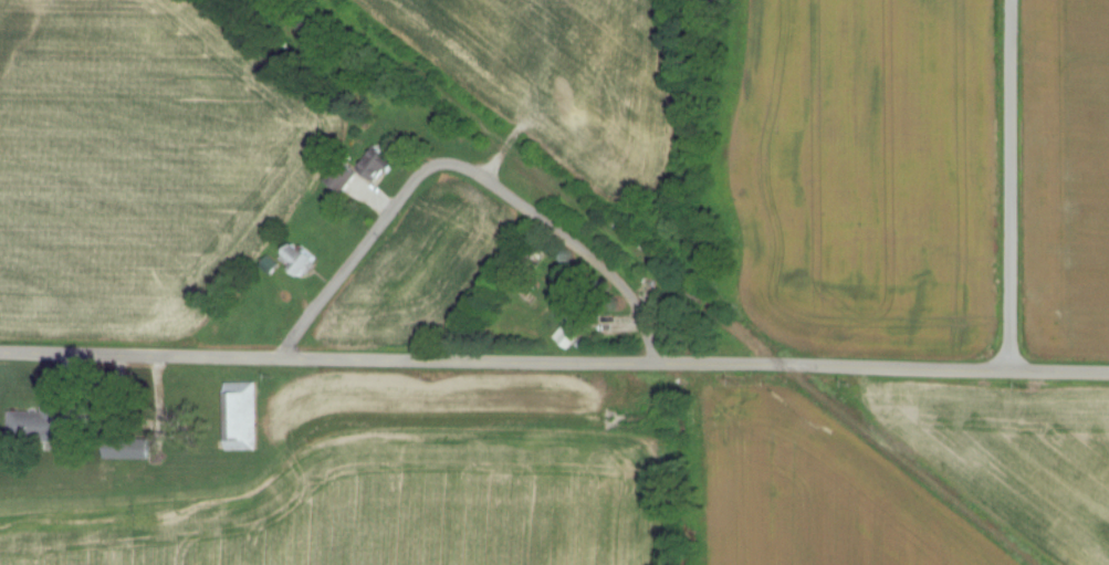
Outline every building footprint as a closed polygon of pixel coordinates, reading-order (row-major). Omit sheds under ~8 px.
[(349,193),(363,172),(382,185),(399,160),(377,146),(360,172),(342,160),(329,180),(349,193)] [(283,259),(306,276),(320,258),(298,240),(283,259)] [(259,382),(229,382),(229,450),(259,450),(259,382)] [(71,406),(45,406),(45,412),(13,412),(13,440),(71,440),(71,406)] [(118,459),(152,459),(152,438),(118,438),(118,459)]
